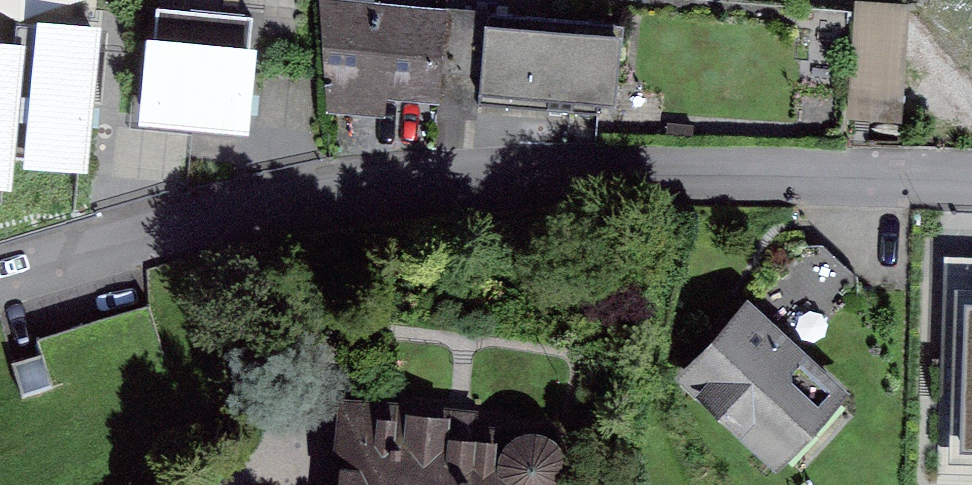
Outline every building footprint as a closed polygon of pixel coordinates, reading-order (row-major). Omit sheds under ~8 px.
[(253,0),(148,0),(141,119),(253,126),(260,0),(253,0)] [(437,0),(318,0),(311,100),(429,108),(437,0)] [(911,6),(856,1),(846,123),(901,127),(911,6)] [(29,16),(27,41),(17,164),(89,170),(101,22),(29,16)] [(612,33),(486,19),(477,96),(604,109),(612,33)] [(17,164),(27,41),(0,39),(0,183),(15,185),(17,164)] [(164,296),(18,340),(44,427),(190,383),(164,296)] [(748,308),(688,376),(777,454),(837,386),(748,308)] [(937,443),(971,444),(971,363),(938,362),(937,443)] [(342,484),(559,484),(565,438),(351,410),(342,484)]
